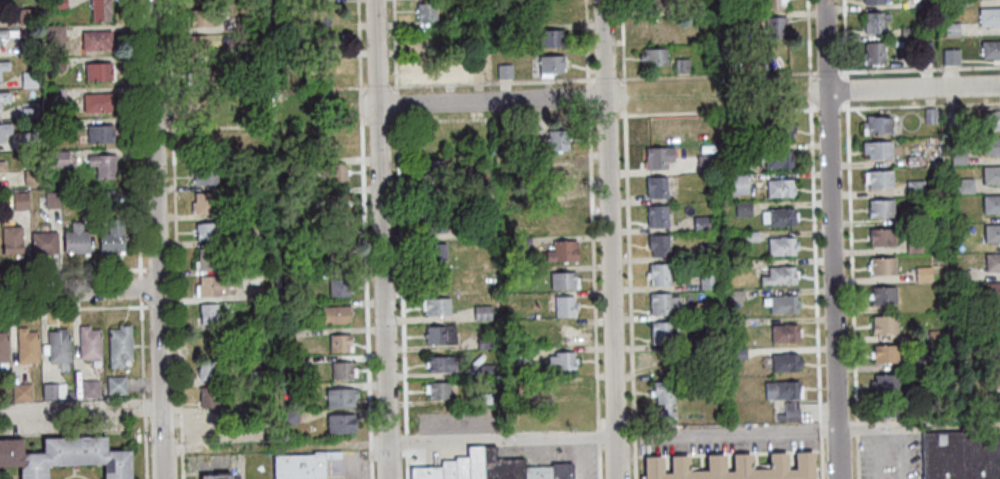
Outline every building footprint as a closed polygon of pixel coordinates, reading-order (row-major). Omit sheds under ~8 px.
[(49,9),(49,0),(64,0),(65,9),(49,9)] [(90,22),(90,0),(109,0),(110,14),(109,14),(109,21),(90,22)] [(668,9),(668,0),(645,0),(645,9),(668,9)] [(764,10),(764,0),(783,0),(783,10),(764,10)] [(416,4),(435,4),(435,19),(417,19),(416,4)] [(314,5),(314,23),(337,23),(337,5),(314,5)] [(17,9),(35,8),(35,24),(17,24),(17,9)] [(189,9),(210,9),(211,26),(190,26),(189,9)] [(978,10),(999,9),(999,26),(978,27),(978,10)] [(865,13),(882,12),(882,14),(888,14),(888,21),(882,21),(883,33),(865,34),(865,22),(865,13)] [(452,15),(466,14),(466,24),(452,24),(452,15)] [(235,17),(251,17),(251,30),(235,31),(235,17)] [(767,39),(766,17),(785,17),(785,39),(767,39)] [(636,20),(665,19),(665,35),(643,36),(643,35),(637,35),(636,20)] [(944,23),(958,23),(958,36),(944,37),(944,23)] [(63,41),(45,42),(45,26),(63,26),(63,41)] [(900,28),(917,28),(917,38),(901,38),(900,28)] [(9,39),(9,29),(0,29),(0,39),(9,39)] [(691,43),(691,29),(708,29),(708,43),(691,43)] [(538,31),(561,31),(561,47),(539,48),(538,31)] [(81,51),(81,33),(110,32),(110,46),(107,46),(107,50),(81,51)] [(205,56),(189,56),(188,36),(205,35),(205,56)] [(18,41),(35,41),(35,55),(19,55),(18,41)] [(981,42),(999,41),(999,59),(981,60),(981,42)] [(864,43),(882,42),(882,55),(883,55),(883,64),(865,65),(864,43)] [(919,42),(931,42),(932,62),(919,63),(919,42)] [(643,49),(665,48),(665,65),(643,65),(643,61),(639,61),(639,55),(643,55),(643,49)] [(943,65),(943,49),(959,49),(959,64),(943,65)] [(538,57),(562,56),(562,73),(539,73),(538,57)] [(63,58),(63,70),(47,70),(46,58),(63,58)] [(674,59),(688,59),(689,73),(674,73),(674,59)] [(8,70),(0,71),(0,62),(8,62),(8,70)] [(85,81),(84,64),(102,64),(104,62),(107,62),(110,63),(110,80),(85,81)] [(471,64),(480,64),(481,76),(471,77),(471,64)] [(496,65),(510,65),(511,77),(497,78),(496,65)] [(21,73),(35,73),(35,87),(21,87),(21,73)] [(8,103),(0,103),(0,93),(8,93),(8,103)] [(109,112),(83,113),(83,94),(111,94),(111,108),(109,108),(109,112)] [(20,108),(37,108),(37,117),(20,118),(20,108)] [(957,126),(947,126),(947,112),(957,111),(957,126)] [(926,113),(926,123),(936,124),(937,113),(926,113)] [(988,114),(988,129),(999,129),(999,114),(988,114)] [(893,116),(867,116),(867,121),(863,121),(863,134),(893,134),(893,116)] [(679,119),(646,119),(646,138),(679,138),(679,119)] [(767,138),(794,138),(794,119),(767,119),(767,138)] [(699,123),(698,141),(715,141),(716,123),(699,123)] [(10,134),(0,134),(0,124),(10,124),(10,134)] [(86,143),(86,126),(104,126),(104,125),(105,124),(109,124),(111,125),(111,126),(112,126),(112,143),(86,143)] [(548,150),(547,132),(566,131),(567,149),(548,150)] [(21,132),(36,132),(36,148),(21,148),(21,132)] [(423,149),(444,149),(444,132),(423,132),(423,149)] [(329,135),(329,153),(347,153),(347,135),(329,135)] [(999,155),(999,136),(983,136),(983,155),(999,155)] [(893,158),(893,140),(860,140),(860,158),(893,158)] [(674,146),(646,146),(646,168),(674,168),(674,146)] [(700,147),(701,154),(715,154),(715,146),(700,147)] [(764,167),(792,167),(792,148),(764,148),(764,167)] [(907,152),(908,165),(923,164),(922,151),(907,152)] [(952,151),(952,164),(966,164),(966,151),(952,151)] [(67,165),(50,166),(49,152),(66,152),(67,165)] [(95,179),(95,166),(87,167),(87,156),(114,156),(114,160),(113,160),(113,179),(95,179)] [(697,172),(697,158),(711,157),(711,172),(697,172)] [(299,171),(286,172),(285,159),(299,158),(299,171)] [(422,161),(443,160),(444,178),(423,179),(422,161)] [(545,180),(544,163),(567,162),(568,179),(545,180)] [(344,164),(344,182),(330,182),(329,164),(344,164)] [(983,165),(983,183),(999,183),(999,165),(983,165)] [(193,185),(192,168),(215,167),(215,184),(193,185)] [(894,169),(865,169),(865,187),(894,187),(894,169)] [(38,170),(39,185),(24,186),(24,170),(38,170)] [(669,197),(668,175),(647,175),(647,198),(669,197)] [(729,176),(746,175),(747,193),(730,194),(729,176)] [(975,177),(958,177),(958,182),(954,182),(954,192),(975,192),(975,177)] [(795,196),(795,178),(767,178),(767,196),(795,196)] [(907,194),(925,194),(925,180),(907,180),(907,194)] [(568,206),(548,207),(547,186),(568,185),(568,206)] [(96,207),(96,191),(113,191),(113,207),(96,207)] [(45,207),(45,192),(59,192),(59,207),(45,207)] [(77,192),(91,192),(91,208),(77,208),(77,192)] [(13,193),(26,193),(27,209),(13,210),(13,193)] [(222,213),(195,214),(194,194),(211,193),(212,205),(222,204),(222,213)] [(983,213),(999,213),(999,194),(983,194),(983,213)] [(345,195),(345,213),(325,213),(324,196),(345,195)] [(868,216),(895,216),(895,199),(868,199),(868,216)] [(737,203),(738,217),(753,216),(752,202),(737,203)] [(669,205),(649,205),(649,226),(669,226),(669,205)] [(528,220),(528,209),(517,208),(517,219),(528,220)] [(797,208),(763,208),(763,225),(797,225),(797,208)] [(423,216),(444,215),(445,231),(424,232),(423,216)] [(571,216),(547,216),(547,233),(571,233),(571,216)] [(695,217),(695,229),(710,229),(710,217),(695,217)] [(98,234),(108,234),(107,222),(121,222),(122,252),(109,252),(108,250),(99,250),(98,234)] [(226,222),(226,239),(196,240),(195,224),(226,222)] [(64,253),(64,233),(71,233),(71,223),(81,223),(81,232),(87,232),(88,253),(76,253),(64,253)] [(999,242),(999,223),(984,223),(984,242),(999,242)] [(464,225),(464,238),(479,238),(479,225),(464,225)] [(2,256),(2,228),(21,228),(21,257),(15,258),(15,256),(2,256)] [(869,228),(869,245),(895,245),(895,228),(869,228)] [(760,231),(744,231),(744,240),(760,240),(760,231)] [(31,234),(56,233),(56,254),(32,255),(31,234)] [(670,256),(670,234),(649,234),(649,256),(670,256)] [(513,250),(512,238),(529,237),(530,249),(513,250)] [(769,255),(799,255),(799,237),(769,237),(769,255)] [(329,262),(328,242),(344,241),(345,261),(329,262)] [(546,263),(545,252),(553,252),(552,242),(576,241),(577,261),(546,263)] [(908,252),(908,241),(922,241),(922,252),(908,252)] [(445,243),(445,259),(424,260),(424,244),(445,243)] [(224,267),(199,268),(198,248),(213,248),(213,256),(223,256),(224,267)] [(985,253),(985,270),(999,270),(999,253),(985,253)] [(896,274),(896,257),(870,257),(870,274),(896,274)] [(262,262),(248,262),(248,272),(262,272),(262,262)] [(670,263),(648,263),(648,285),(670,285),(670,263)] [(770,274),(761,274),(761,284),(799,284),(799,265),(770,265),(770,274)] [(932,265),(916,265),(916,281),(932,281),(932,265)] [(967,280),(952,280),(952,272),(967,271),(967,280)] [(550,273),(572,272),(572,280),(577,280),(577,288),(551,290),(550,273)] [(292,273),(292,287),(279,288),(278,274),(292,273)] [(198,276),(225,275),(226,293),(214,293),(214,295),(199,296),(198,276)] [(700,275),(716,275),(716,286),(700,287),(700,275)] [(248,279),(248,286),(263,287),(263,279),(248,279)] [(348,296),(330,297),(330,279),(347,279),(348,296)] [(999,300),(999,282),(985,282),(985,300),(999,300)] [(898,286),(870,286),(870,304),(898,304),(898,286)] [(247,288),(260,287),(261,297),(247,297),(247,288)] [(744,300),(744,289),(729,290),(730,300),(744,300)] [(679,292),(650,292),(650,313),(679,313),(679,292)] [(800,312),(800,294),(764,294),(764,312),(800,312)] [(554,297),(572,296),(573,303),(576,303),(576,309),(573,310),(573,316),(555,317),(554,297)] [(425,299),(448,298),(448,315),(426,316),(425,299)] [(199,304),(216,303),(216,324),(200,324),(199,304)] [(711,303),(697,304),(698,317),(712,316),(711,303)] [(322,308),(350,307),(351,324),(322,324),(322,308)] [(489,307),(474,307),(474,321),(490,320),(489,307)] [(991,311),(991,329),(999,329),(999,311),(991,311)] [(898,333),(898,315),(872,315),(872,333),(898,333)] [(743,319),(732,319),(732,328),(743,328),(743,319)] [(671,321),(652,321),(652,342),(671,342),(671,321)] [(800,323),(772,323),(772,341),(800,341),(800,323)] [(110,368),(109,330),(118,330),(118,326),(130,326),(131,360),(123,360),(123,368),(110,368)] [(454,326),(454,344),(427,345),(426,327),(454,326)] [(80,359),(79,327),(89,327),(89,331),(99,331),(100,359),(80,359)] [(575,327),(550,327),(550,344),(575,344),(575,327)] [(0,363),(0,368),(9,368),(9,329),(0,329),(0,363)] [(18,364),(17,329),(26,329),(26,333),(37,332),(38,363),(18,364)] [(48,333),(55,332),(55,330),(65,330),(66,333),(69,333),(69,362),(49,363),(48,333)] [(929,330),(929,338),(943,338),(943,330),(929,330)] [(200,333),(200,350),(226,350),(226,333),(200,333)] [(329,335),(348,334),(349,352),(330,352),(329,335)] [(491,348),(490,337),(477,337),(477,348),(491,348)] [(992,339),(992,358),(999,358),(999,339),(992,339)] [(897,344),(874,344),(874,362),(897,362),(897,344)] [(747,359),(747,348),(732,349),(733,359),(747,359)] [(555,352),(573,351),(574,372),(556,373),(555,364),(548,364),(548,355),(555,355),(555,352)] [(802,371),(802,354),(772,354),(772,371),(802,371)] [(930,368),(916,368),(916,354),(930,354),(930,368)] [(427,357),(453,356),(454,371),(428,372),(427,357)] [(287,367),(287,358),(302,357),(302,367),(287,367)] [(199,380),(198,360),(216,360),(216,367),(224,367),(224,378),(216,378),(216,379),(199,380)] [(332,363),(350,362),(350,378),(332,379),(332,363)] [(494,375),(494,365),(479,365),(479,376),(494,375)] [(992,369),(992,388),(999,388),(999,369),(992,369)] [(249,370),(249,382),(265,382),(265,370),(249,370)] [(899,373),(874,373),(874,389),(899,389),(899,373)] [(107,394),(106,377),(125,377),(126,393),(107,394)] [(552,397),(576,397),(576,380),(552,380),(552,397)] [(801,420),(801,380),(766,380),(766,399),(784,399),(784,420),(801,420)] [(83,398),(82,381),(99,381),(99,398),(83,398)] [(659,403),(659,424),(676,424),(676,381),(653,381),(653,403),(659,403)] [(446,382),(447,399),(430,400),(429,382),(446,382)] [(12,401),(12,384),(30,384),(31,400),(12,401)] [(43,384),(57,384),(57,385),(57,398),(57,399),(43,399),(43,384)] [(57,398),(57,385),(65,385),(65,397),(57,398)] [(200,388),(217,387),(217,406),(201,407),(200,388)] [(326,390),(356,389),(357,398),(353,398),(353,407),(327,408),(326,390)] [(479,394),(479,405),(492,404),(492,394),(479,394)] [(296,424),(283,424),(283,412),(296,412),(296,424)] [(201,415),(220,415),(221,430),(202,431),(201,415)] [(327,415),(352,415),(352,433),(328,434),(327,415)] [(252,421),(253,437),(266,437),(266,421),(252,421)] [(922,432),(922,478),(999,478),(999,432),(922,432)] [(45,467),(45,454),(43,455),(43,440),(105,438),(105,453),(106,465),(103,465),(45,467)] [(19,468),(0,469),(0,442),(21,441),(21,455),(22,468),(19,468)] [(467,457),(468,478),(482,478),(481,447),(467,448),(467,457)] [(522,467),(523,478),(482,478),(481,447),(495,447),(496,460),(522,459),(522,467)] [(321,459),(322,478),(274,478),(273,456),(312,455),(312,452),(339,451),(339,458),(321,459)] [(129,452),(130,478),(104,478),(103,465),(106,465),(105,453),(129,452)] [(644,478),(814,478),(813,453),(793,454),(794,470),(787,470),(787,454),(767,455),(767,470),(750,470),(750,455),(731,456),(732,472),(724,472),(724,456),(706,457),(706,473),(688,473),(687,459),(670,460),(670,476),(662,476),(661,460),(644,460),(644,478)] [(45,467),(45,478),(19,478),(19,468),(22,468),(21,455),(43,455),(45,454),(45,467)] [(467,457),(453,458),(453,460),(454,478),(468,478),(467,457)] [(453,460),(439,461),(440,467),(440,478),(454,478),(453,460)] [(571,464),(551,464),(551,466),(551,478),(571,478),(571,464)] [(551,466),(522,467),(523,478),(551,478),(551,466)] [(409,478),(440,478),(440,467),(409,468),(409,478)]
